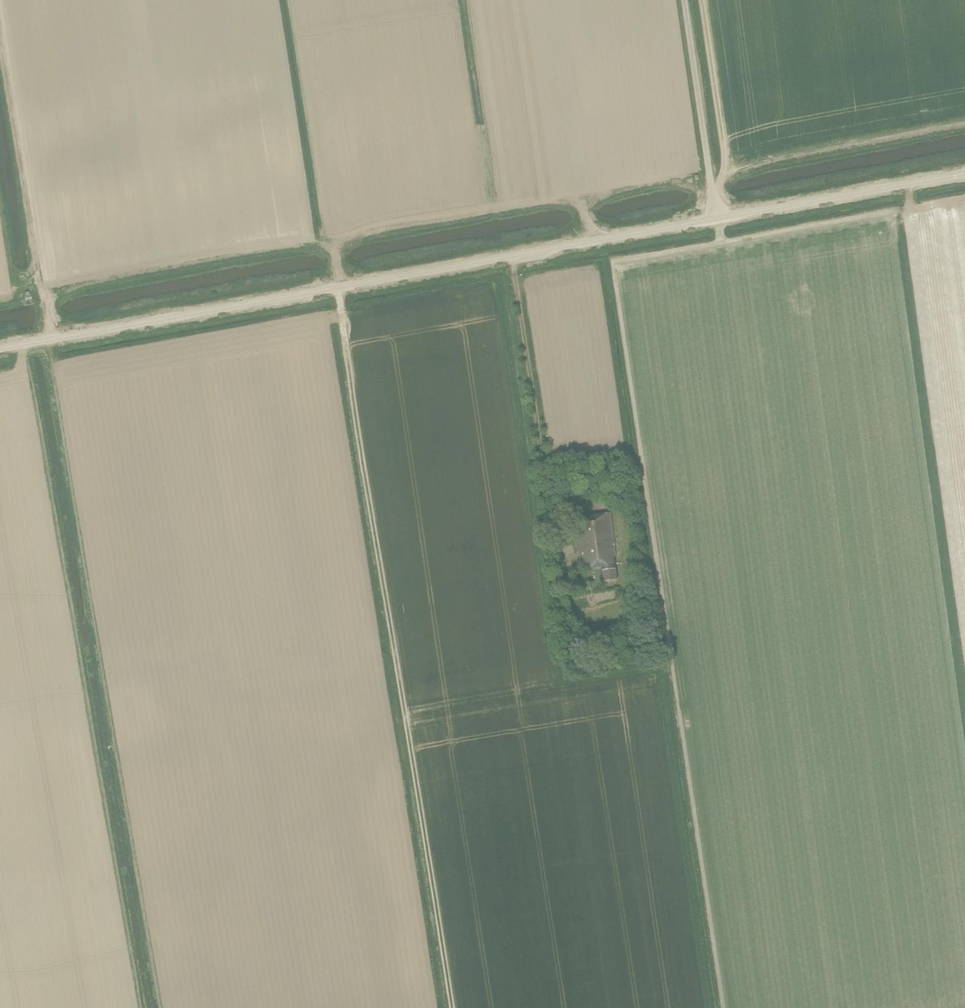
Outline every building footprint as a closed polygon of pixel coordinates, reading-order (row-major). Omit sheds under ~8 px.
[(602,571),(603,582),(615,580),(612,555),(614,555),(609,512),(573,517),(581,573),(602,571)]
